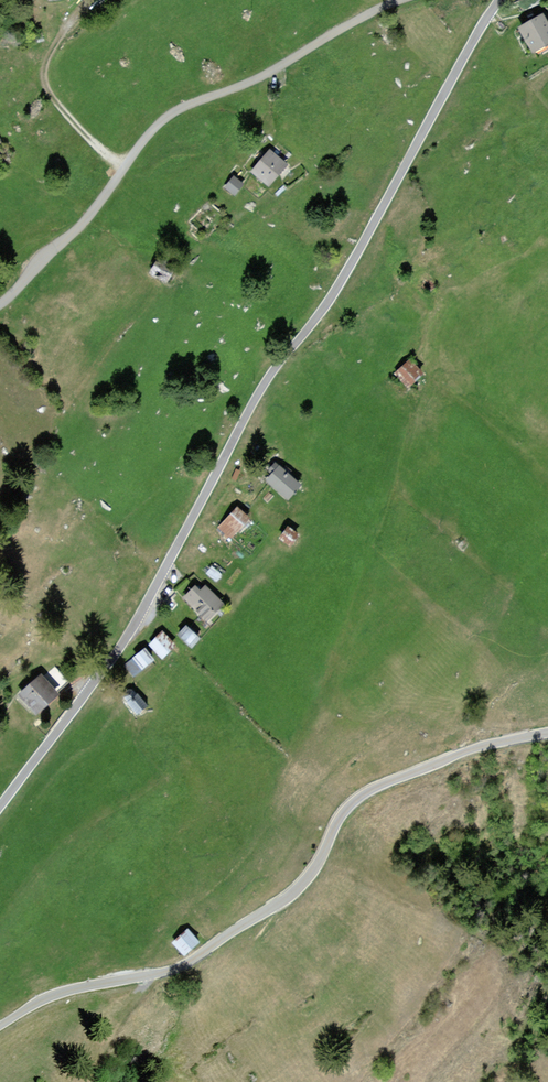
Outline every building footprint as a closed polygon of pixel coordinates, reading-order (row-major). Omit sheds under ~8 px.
[(546,14),(521,29),(536,53),(547,46),(547,18),(546,14)] [(289,163),(269,147),(250,170),(270,186),(289,163)] [(236,176),(227,188),(238,196),(247,184),(236,176)] [(224,209),(210,195),(186,221),(194,227),(191,231),(198,237),(224,209)] [(176,271),(157,259),(148,273),(167,285),(176,271)] [(427,376),(413,360),(397,374),(411,390),(427,376)] [(304,484),(280,465),(266,483),(289,502),(304,484)] [(252,517),(239,505),(217,529),(230,541),(252,517)] [(302,536),(289,526),(279,539),(292,548),(302,536)] [(198,584),(185,597),(210,621),(227,605),(207,585),(203,589),(198,584)] [(203,639),(187,625),(179,633),(195,648),(203,639)] [(178,645),(164,630),(150,643),(164,658),(178,645)] [(156,660),(147,648),(134,658),(143,670),(156,660)] [(63,693),(42,672),(17,696),(38,717),(63,693)] [(151,706),(138,692),(126,703),(139,717),(151,706)] [(203,943),(191,929),(175,943),(187,957),(203,943)]
